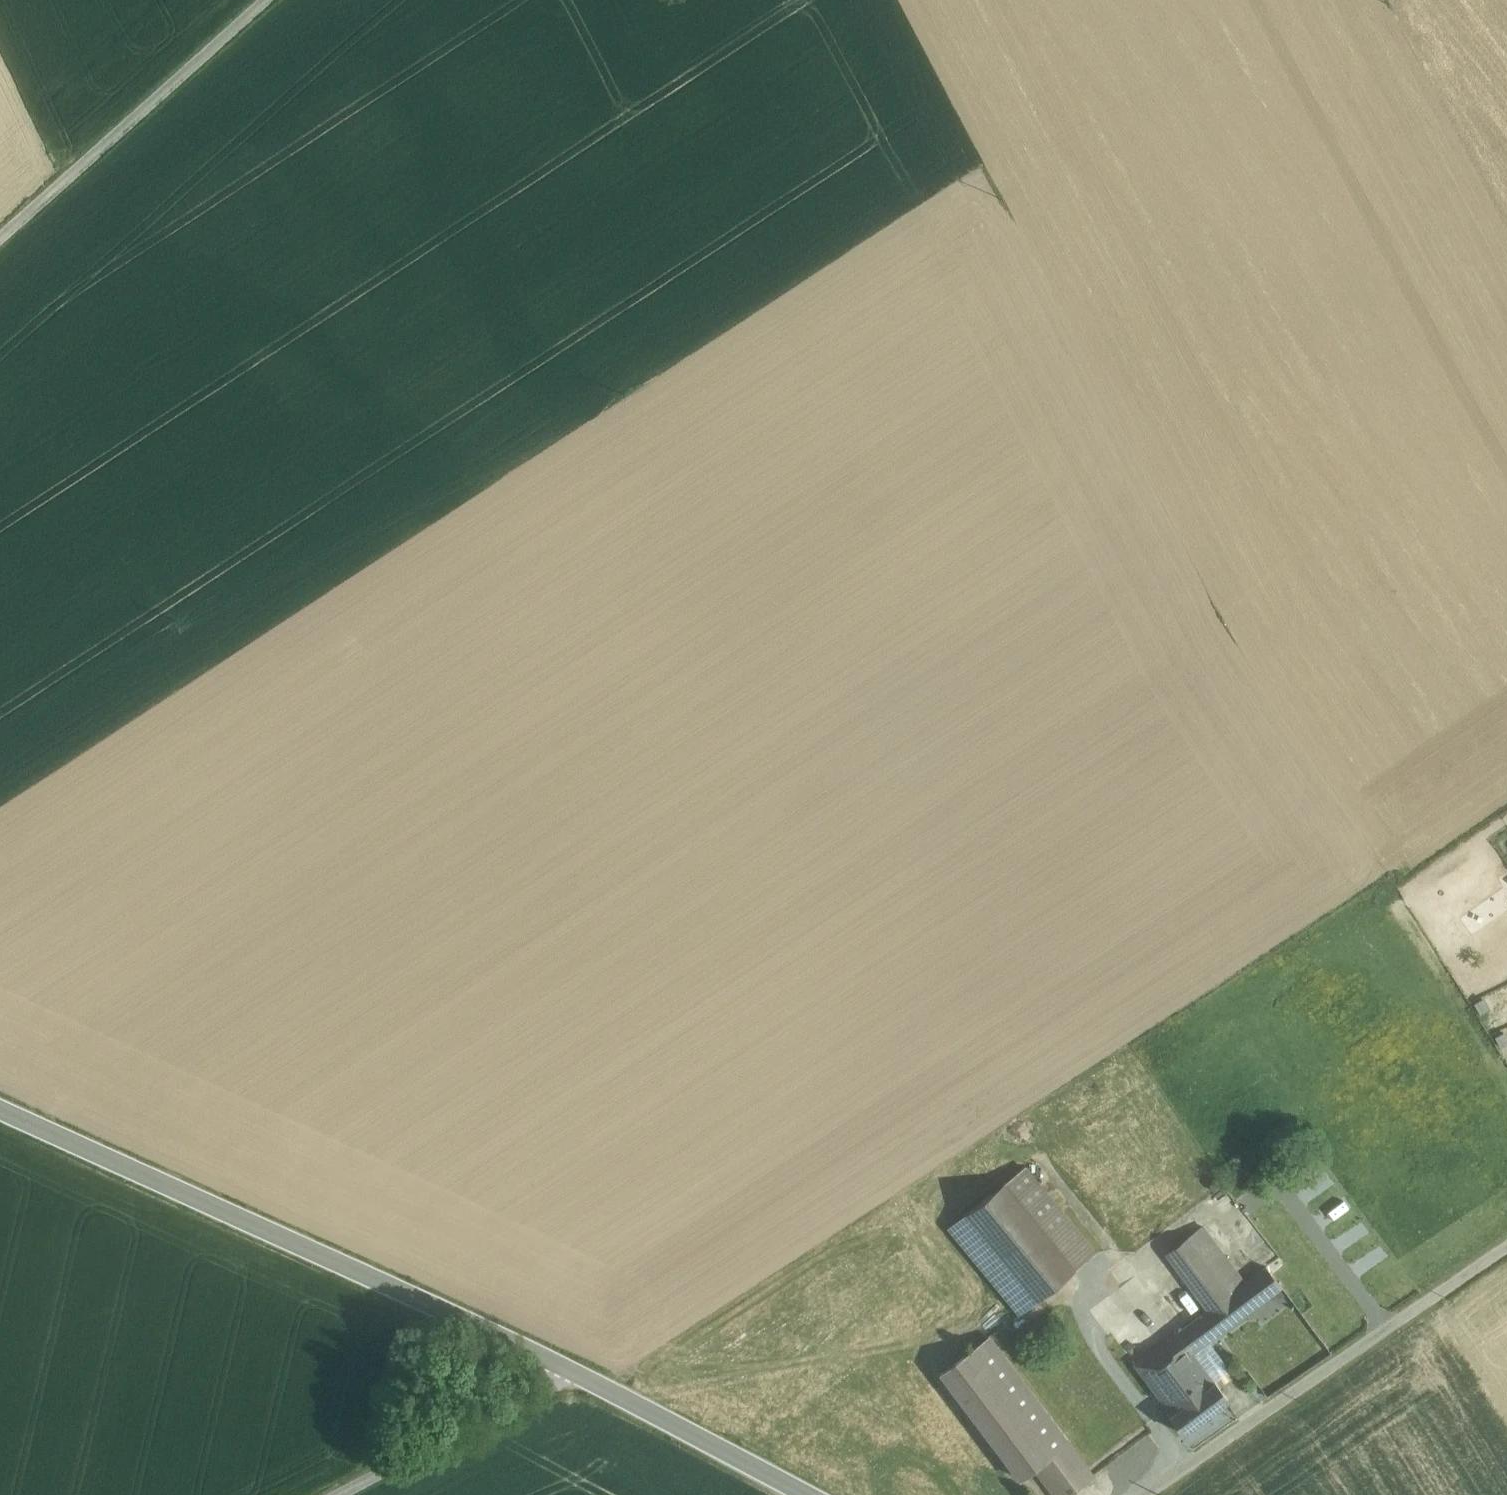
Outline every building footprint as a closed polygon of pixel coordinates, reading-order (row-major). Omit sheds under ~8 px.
[(1049,1235),(1006,1182),(949,1227),(1020,1314),(1077,1268),(1049,1235)] [(1068,1220),(1049,1235),(1077,1268),(1095,1253),(1068,1220)] [(1245,1283),(1203,1226),(1166,1254),(1208,1310),(1178,1333),(1175,1330),(1175,1331),(1186,1346),(1187,1345),(1195,1338),(1201,1346),(1282,1287),(1266,1267),(1245,1283)] [(1175,1331),(1133,1361),(1168,1408),(1165,1410),(1170,1415),(1214,1381),(1187,1345),(1186,1346),(1175,1331)] [(989,1337),(941,1373),(1021,1479),(1035,1468),(1055,1494),(1068,1494),(1094,1476),(989,1337)] [(1214,1381),(1170,1415),(1183,1433),(1228,1399),(1215,1381),(1214,1381)]
